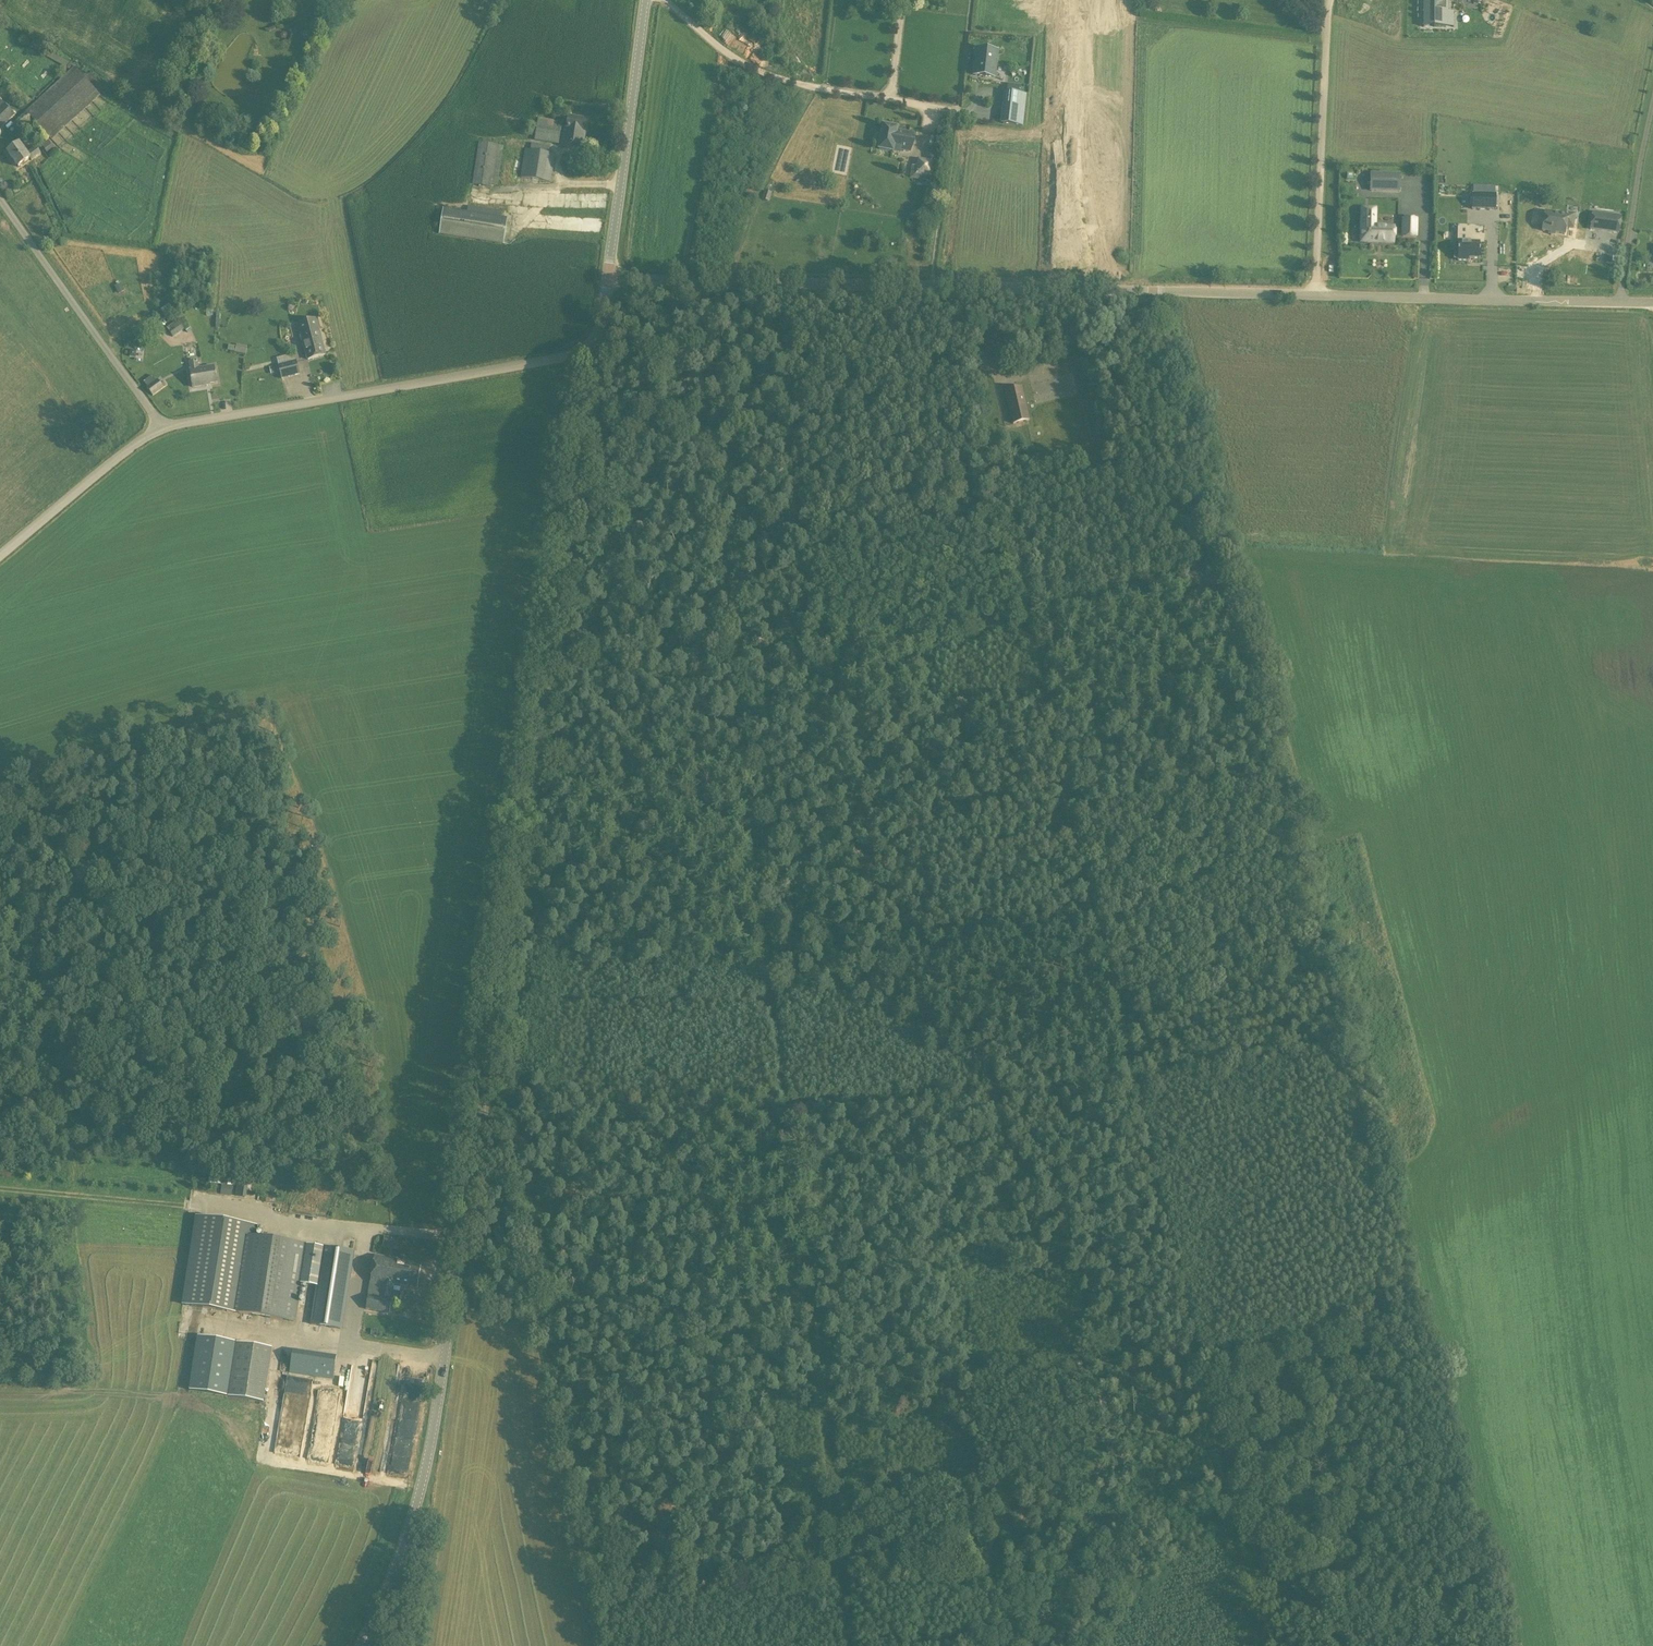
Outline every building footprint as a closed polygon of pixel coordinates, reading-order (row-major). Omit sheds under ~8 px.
[(1101,9),(1108,9),(1108,5),(1123,6),(1124,0),(1101,0),(1101,9)] [(1448,14),(1448,0),(1423,0),(1423,28),(1423,26),(1434,26),(1434,27),(1444,27),(1444,14),(1448,14)] [(52,140),(100,95),(88,82),(179,134),(182,129),(33,42),(29,47),(70,71),(25,112),(26,112),(16,121),(23,129),(33,120),(52,140)] [(993,78),(996,53),(977,51),(975,76),(993,78)] [(0,64),(0,76),(1,77),(10,68),(3,61),(0,64)] [(1022,126),(1026,95),(1006,93),(1003,124),(1022,126)] [(15,116),(0,100),(0,130),(15,116)] [(556,110),(555,118),(562,119),(563,111),(556,110)] [(582,149),(585,131),(584,131),(585,120),(569,117),(567,128),(566,128),(563,146),(582,149)] [(562,122),(538,118),(534,141),(558,144),(562,122)] [(896,131),(897,128),(883,125),(879,149),(893,152),(893,148),(909,151),(912,134),(896,131)] [(41,146),(47,153),(53,148),(48,141),(41,146)] [(479,142),(471,184),(490,187),(491,185),(497,185),(503,146),(479,142)] [(8,152),(18,167),(30,159),(32,161),(41,154),(36,147),(27,154),(20,144),(8,152)] [(521,178),(550,182),(555,155),(525,150),(521,178)] [(932,162),(919,161),(916,178),(934,181),(936,170),(931,169),(932,162)] [(1399,175),(1371,174),(1370,191),(1399,191),(1399,175)] [(1471,209),(1495,210),(1496,195),(1472,194),(1471,209)] [(1524,206),(1539,206),(1539,196),(1524,196),(1524,206)] [(440,234),(503,244),(507,219),(443,209),(440,234)] [(1544,218),(1542,231),(1560,234),(1564,235),(1565,230),(1566,228),(1574,229),(1576,214),(1566,212),(1566,215),(1549,212),(1545,211),(1544,218)] [(1621,217),(1592,213),(1590,230),(1618,234),(1621,217)] [(1375,214),(1362,214),(1361,227),(1367,228),(1367,242),(1394,243),(1394,228),(1374,227),(1375,214)] [(1402,237),(1416,237),(1416,220),(1403,219),(1402,237)] [(1532,224),(1512,223),(1512,246),(1531,246),(1531,241),(1537,241),(1537,231),(1532,231),(1532,224)] [(1458,242),(1457,250),(1454,250),(1454,259),(1457,259),(1457,261),(1468,261),(1468,259),(1479,259),(1479,242),(1483,242),(1483,227),(1467,227),(1467,242),(1458,242)] [(169,282),(161,282),(160,290),(169,291),(169,282)] [(319,330),(320,330),(317,319),(297,324),(300,335),(301,335),(308,360),(325,355),(319,330)] [(177,321),(167,328),(168,329),(155,338),(160,346),(184,330),(177,321)] [(237,345),(235,353),(246,354),(248,347),(237,345)] [(198,361),(189,362),(190,370),(193,388),(206,386),(206,384),(216,383),(214,367),(199,369),(198,361)] [(299,374),(296,361),(278,365),(282,379),(299,374)] [(164,389),(159,381),(157,382),(152,376),(143,382),(148,388),(147,389),(153,397),(164,389)] [(1004,391),(1012,424),(1030,420),(1022,387),(1004,391)] [(239,1235),(255,1237),(257,1226),(198,1217),(184,1305),(227,1312),(239,1235)] [(323,1248),(255,1237),(239,1235),(227,1312),(294,1322),(300,1283),(317,1286),(323,1248)] [(386,1236),(384,1244),(397,1248),(399,1239),(386,1236)] [(323,1248),(317,1286),(311,1325),(341,1329),(353,1252),(323,1248)] [(375,1256),(375,1257),(372,1271),(419,1278),(421,1265),(398,1261),(398,1259),(375,1256)] [(418,1288),(419,1278),(372,1271),(366,1310),(390,1314),(394,1284),(418,1288)] [(227,1397),(235,1342),(198,1337),(190,1391),(227,1397)] [(263,1402),(272,1348),(237,1343),(228,1397),(263,1402)] [(336,1357),(315,1354),(312,1376),(333,1379),(336,1357)] [(378,1362),(376,1408),(394,1408),(397,1363),(378,1362)]
